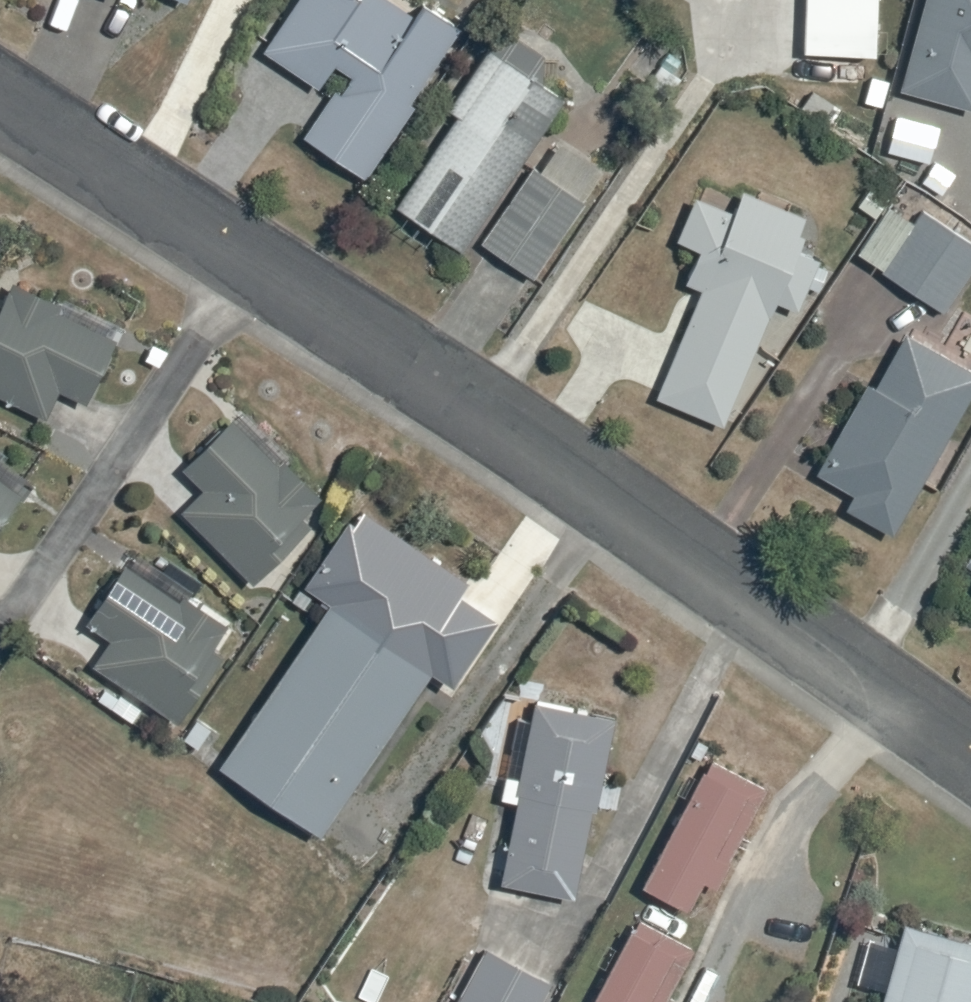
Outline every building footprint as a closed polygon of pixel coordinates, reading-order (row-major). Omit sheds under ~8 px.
[(337,67),(355,79),(342,97),(336,93),(305,141),(367,182),(415,108),(411,105),(462,28),(425,5),(415,20),(385,0),(302,0),(265,55),(321,91),(337,67)] [(807,56),(879,58),(881,0),(809,0),(807,56)] [(904,92),(970,110),(970,0),(930,0),(904,92)] [(567,102),(544,87),(545,58),(517,40),(491,51),(450,112),(458,117),(396,208),(464,254),(567,102)] [(588,204),(537,170),(486,246),(537,280),(588,204)] [(800,316),(811,290),(820,294),(830,272),(821,268),(823,262),(803,253),(809,240),(803,237),(810,222),(748,195),(739,216),(700,199),(681,242),(703,252),(688,286),(705,293),(659,400),(726,429),(779,308),(800,316)] [(946,315),(970,276),(970,244),(923,214),(883,276),(946,315)] [(120,341),(60,314),(63,307),(14,285),(2,310),(0,309),(0,398),(49,420),(62,393),(90,406),(120,341)] [(938,353),(908,336),(879,389),(870,385),(819,479),(827,483),(857,500),(850,513),(895,538),(970,399),(970,371),(938,353)] [(305,520),(318,507),(324,502),(284,461),(279,466),(235,421),(183,471),(205,493),(186,512),(248,575),(256,584),(314,529),(305,520)] [(24,497),(0,480),(0,532),(24,497)] [(325,839),(436,677),(455,690),(499,627),(461,601),(471,586),(367,515),(357,529),(352,526),(309,590),(332,606),(223,770),(325,839)] [(225,657),(216,652),(227,636),(232,628),(187,598),(181,606),(126,569),(116,584),(89,625),(114,642),(96,669),(179,725),(225,657)] [(518,805),(502,885),(576,900),(594,811),(598,812),(618,720),(537,703),(521,779),(509,776),(503,801),(518,805)] [(183,740),(198,750),(212,730),(197,719),(183,740)] [(705,773),(644,889),(692,915),(706,885),(720,892),(733,865),(730,864),(769,793),(714,763),(707,774),(705,773)] [(697,952),(642,923),(635,936),(632,935),(597,1001),(670,1001),(697,952)] [(905,927),(899,950),(871,943),(859,986),(887,995),(885,1001),(970,1001),(970,945),(905,927)] [(555,987),(487,951),(459,1001),(546,1001),(555,987)]
